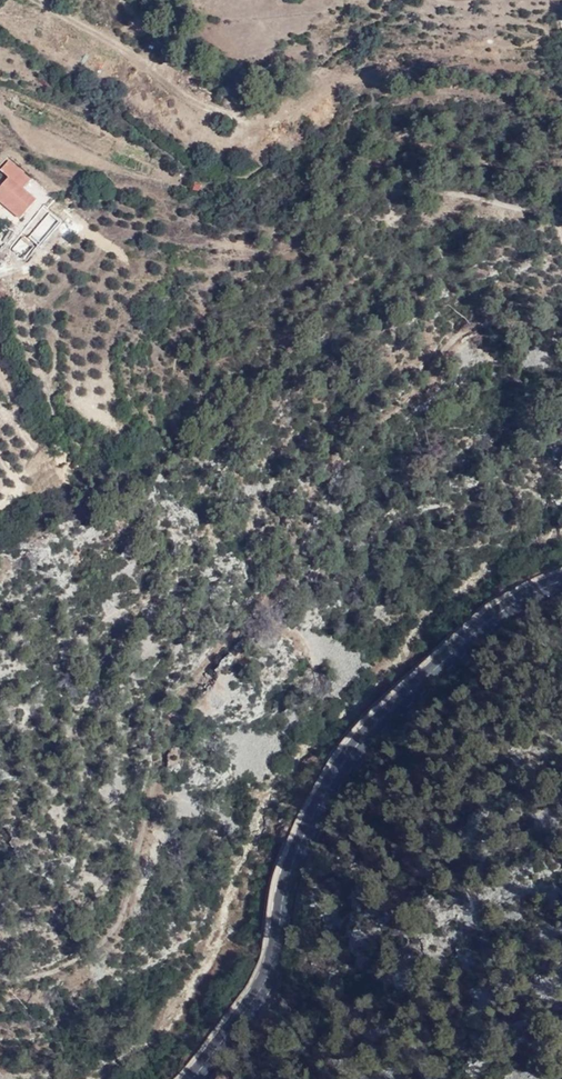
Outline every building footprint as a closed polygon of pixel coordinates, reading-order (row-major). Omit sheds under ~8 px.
[(32,195),(18,183),(26,172),(6,154),(0,160),(0,168),(4,172),(0,176),(0,199),(16,213),(32,195)]
